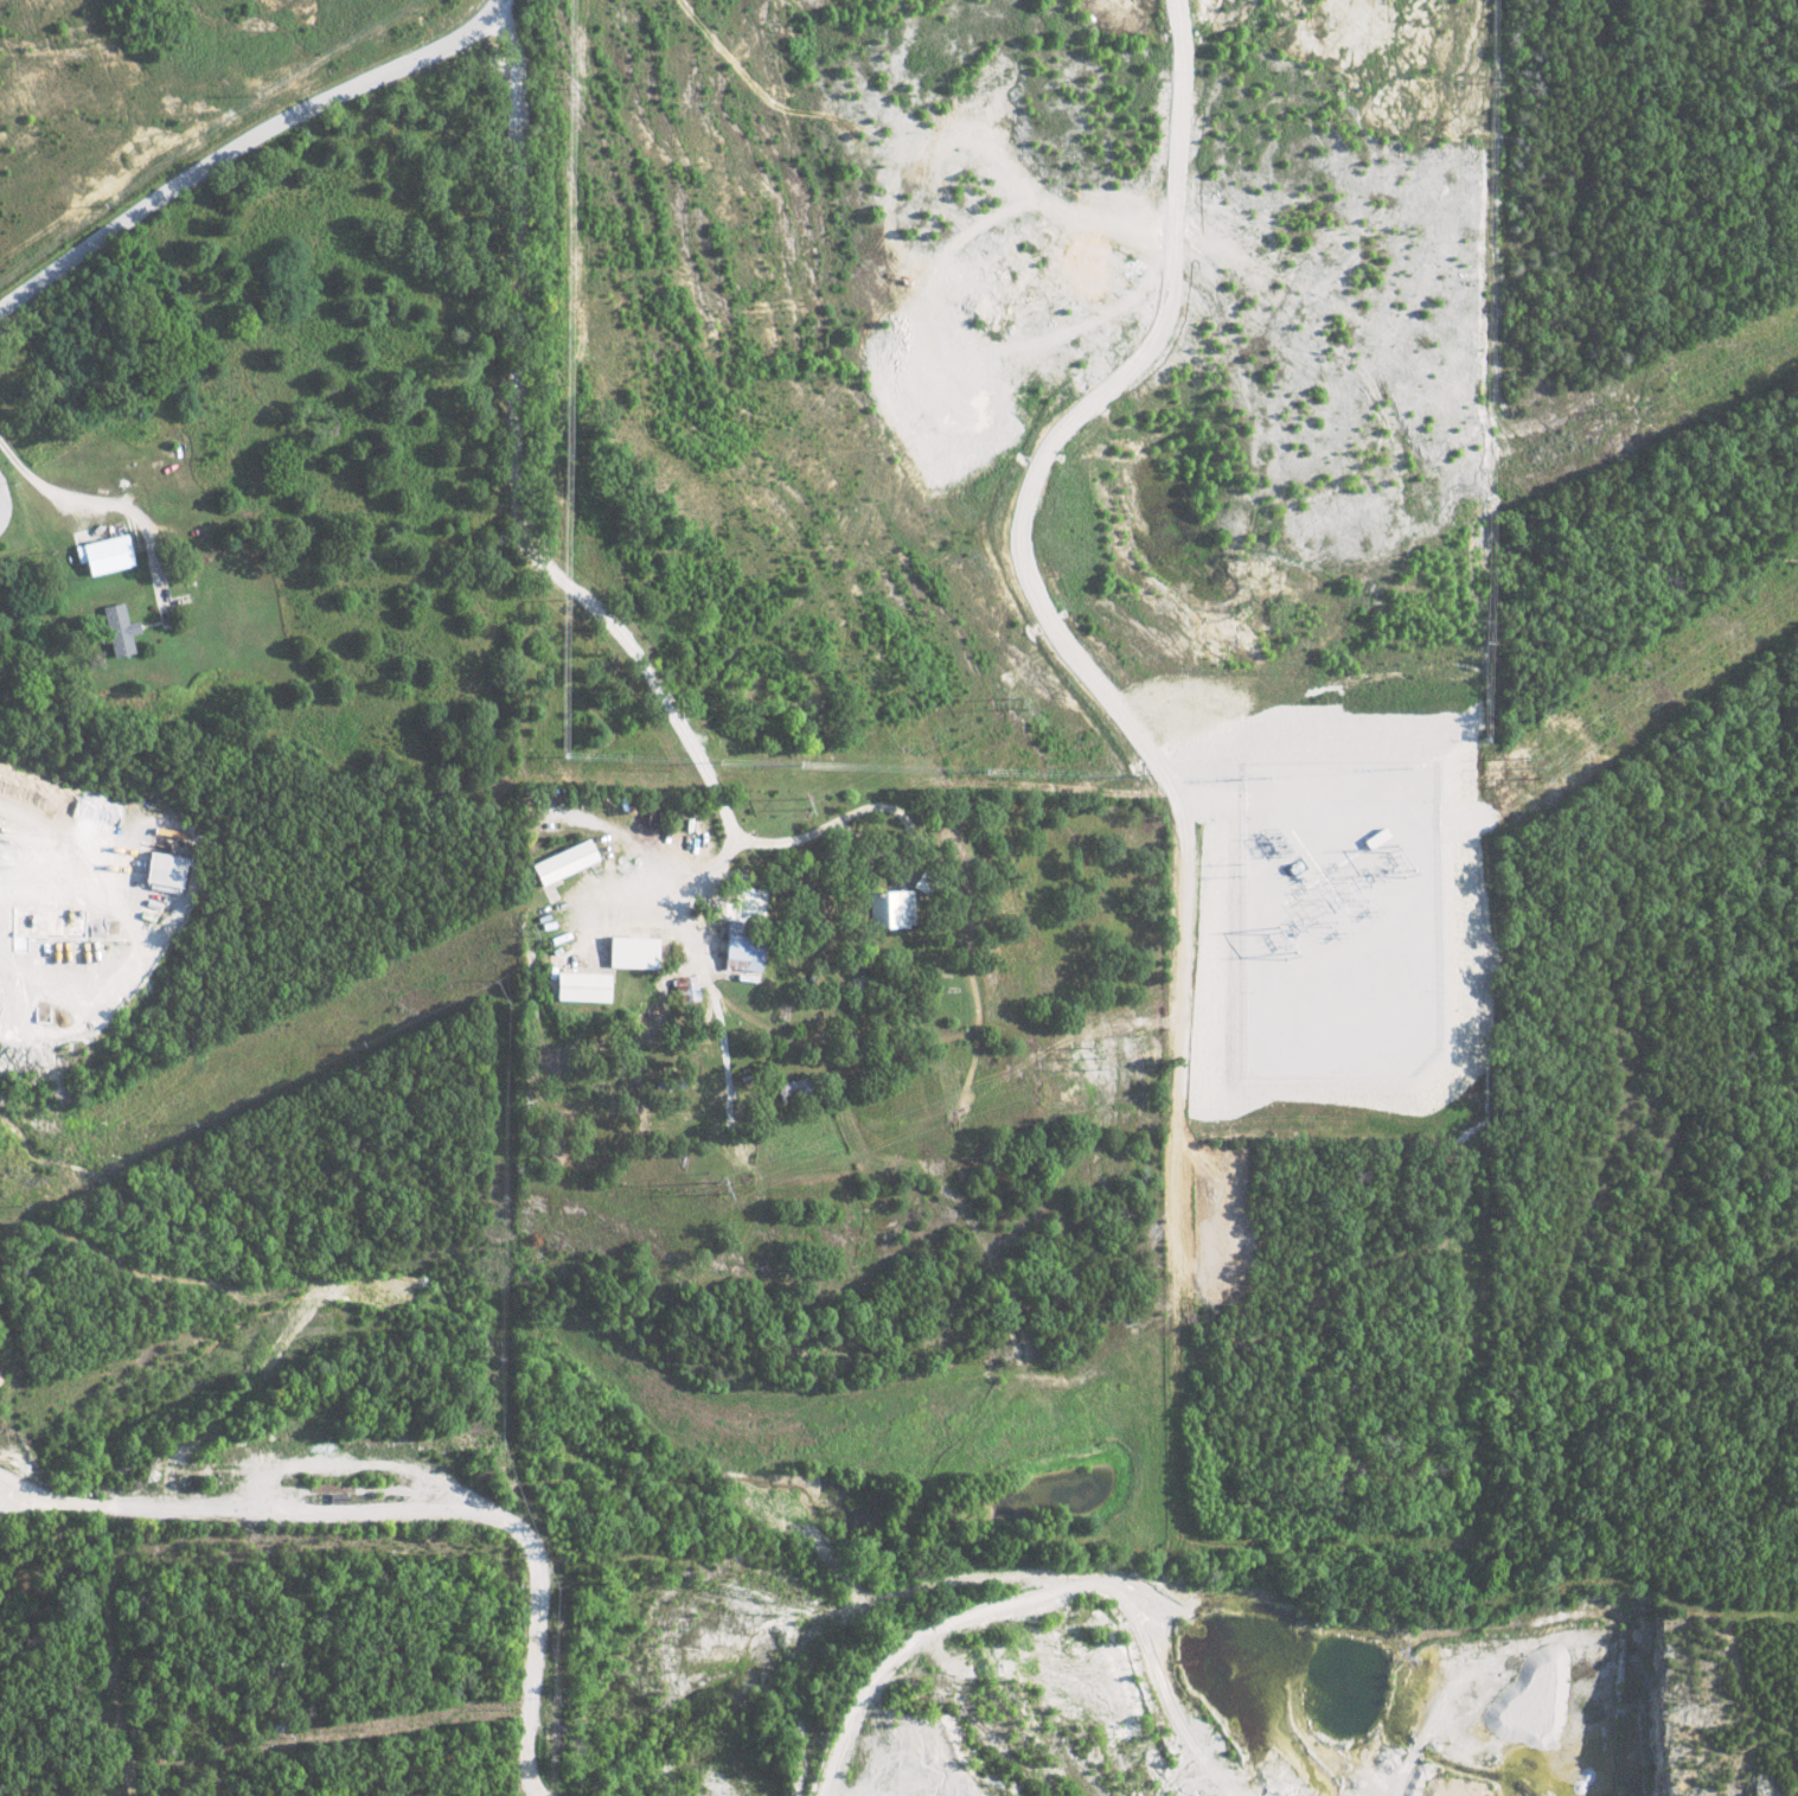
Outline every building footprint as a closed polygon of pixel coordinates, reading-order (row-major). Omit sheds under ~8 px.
[(82,559),(86,575),(132,565),(125,533),(73,545),(76,560),(82,559)] [(132,653),(130,634),(138,633),(136,620),(126,622),(123,603),(103,606),(110,656),(132,653)] [(600,860),(590,837),(530,864),(540,887),(600,860)] [(189,857),(146,851),(141,886),(184,892),(189,857)] [(913,890),(870,891),(870,929),(914,928),(913,890)] [(720,966),(759,973),(764,944),(740,940),(743,924),(729,921),(720,966)] [(658,968),(659,937),(608,936),(607,967),(658,968)] [(608,1002),(609,973),(553,971),(552,1000),(608,1002)] [(675,1002),(697,1002),(696,976),(675,977),(675,1002)]
